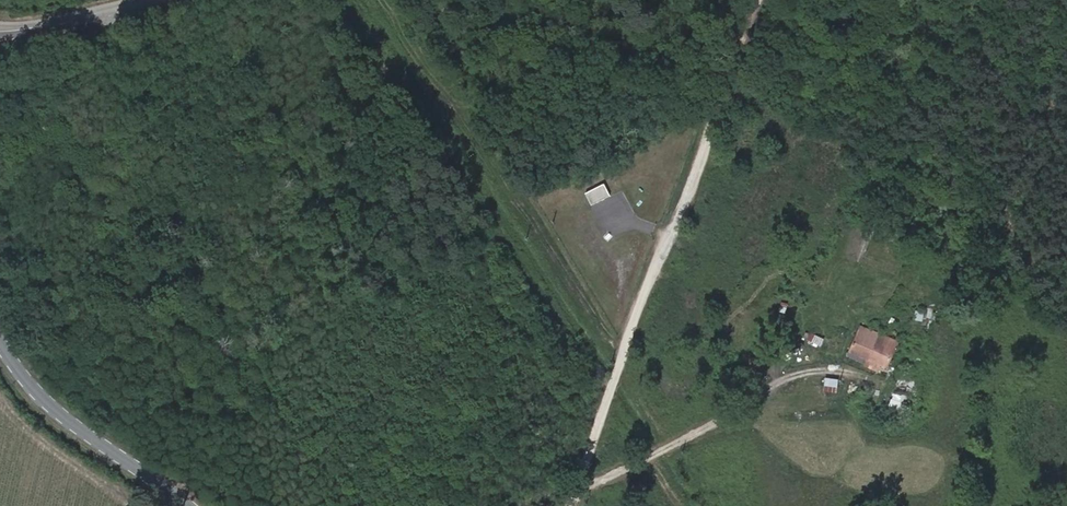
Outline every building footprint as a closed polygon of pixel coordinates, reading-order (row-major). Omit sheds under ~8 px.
[(606,182),(589,191),(595,203),(613,194),(606,182)] [(892,341),(853,328),(846,353),(886,366),(892,341)]
